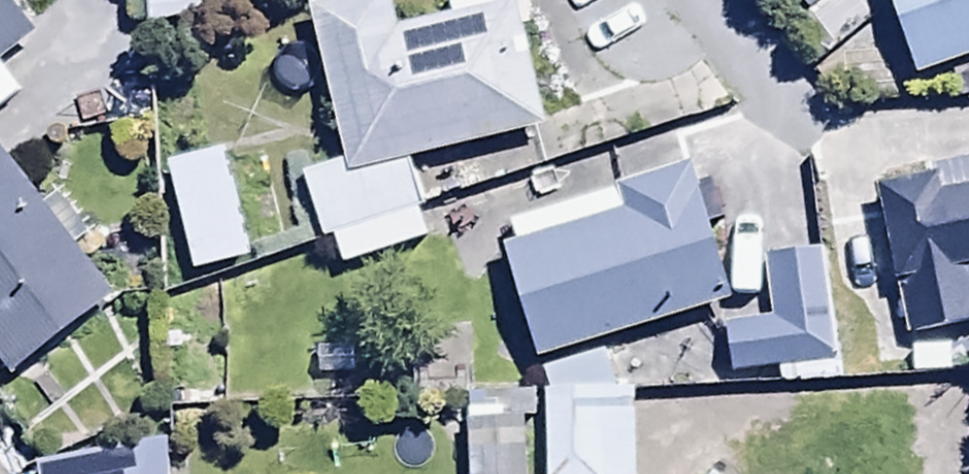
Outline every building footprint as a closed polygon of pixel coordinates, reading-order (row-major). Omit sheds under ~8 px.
[(7,0),(0,0),(0,64),(36,37),(7,0)] [(151,25),(204,22),(202,0),(150,0),(151,25)] [(307,5),(343,161),(302,170),(319,243),(333,240),(340,269),(432,239),(407,162),(547,124),(513,0),(509,0),(505,1),(505,0),(448,0),(446,0),(450,16),(398,30),(390,0),(325,0),(307,5)] [(22,96),(0,66),(0,112),(22,96)] [(220,104),(161,120),(192,234),(251,218),(220,104)] [(8,380),(113,304),(0,149),(0,369),(8,380)] [(876,179),(903,331),(968,321),(968,182),(944,186),(941,169),(876,179)] [(825,250),(763,257),(769,316),(723,321),(729,376),(778,371),(780,388),(839,382),(825,250)] [(631,347),(545,349),(548,448),(633,446),(631,347)] [(463,395),(465,473),(528,473),(526,394),(463,395)] [(37,463),(39,473),(170,473),(170,439),(37,463)] [(710,453),(693,473),(736,473),(710,453)]
